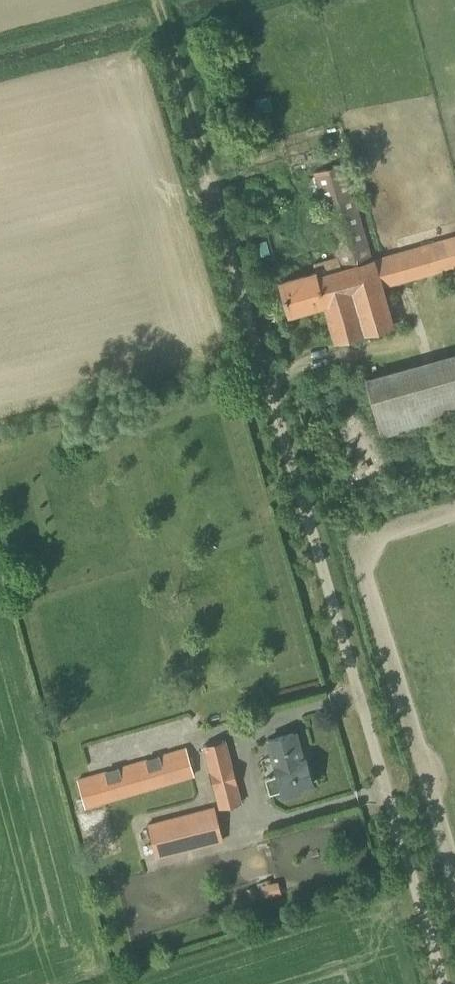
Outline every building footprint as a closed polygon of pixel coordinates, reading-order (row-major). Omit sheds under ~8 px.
[(345,163),(315,171),(338,255),(313,261),(317,272),(280,282),(289,314),(325,304),(335,342),(394,325),(383,287),(454,267),(454,235),(372,258),(345,163)] [(454,416),(454,354),(365,379),(381,437),(454,416)] [(301,759),(294,732),(269,741),(276,766),(274,767),(277,776),(266,779),(270,793),(282,789),(284,795),(302,790),(301,787),(313,783),(306,758),(301,759)] [(220,807),(241,802),(224,741),(204,747),(220,807)] [(86,806),(192,775),(185,749),(78,780),(86,806)] [(155,858),(222,840),(214,808),(147,826),(155,858)] [(266,884),(269,896),(282,892),(279,881),(266,884)]
